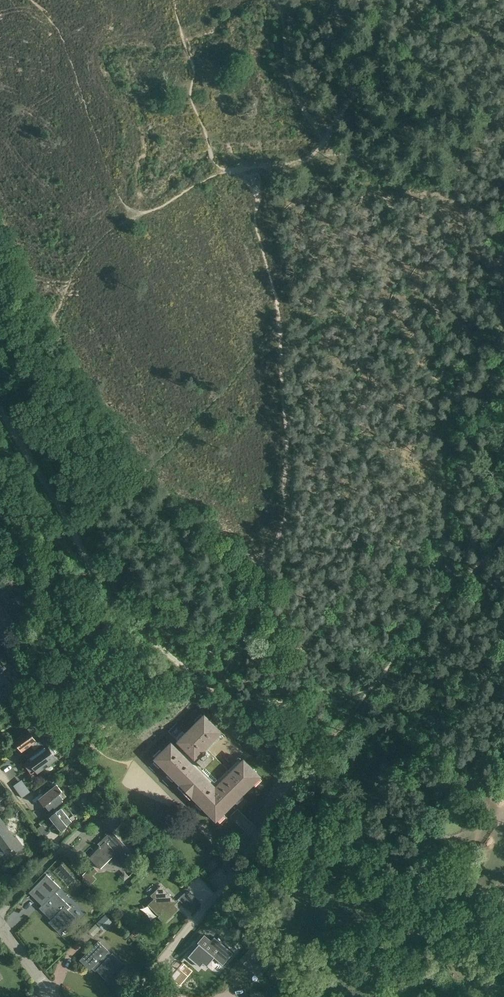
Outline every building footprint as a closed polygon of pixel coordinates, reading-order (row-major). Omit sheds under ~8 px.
[(7,687),(10,684),(9,683),(7,680),(6,679),(6,678),(5,677),(4,676),(4,675),(3,674),(2,674),(0,672),(0,692),(7,687)] [(13,686),(13,687),(17,692),(17,691),(25,685),(21,680),(13,686)] [(221,732),(205,715),(204,716),(202,714),(202,713),(195,720),(197,722),(192,728),(208,745),(221,732)] [(23,735),(15,741),(22,751),(30,745),(31,745),(33,747),(40,742),(43,746),(54,739),(41,721),(43,719),(40,715),(36,718),(39,722),(32,726),(28,729),(29,730),(23,735)] [(195,758),(208,745),(192,728),(186,734),(184,732),(183,731),(177,738),(179,740),(178,741),(195,758)] [(261,777),(245,761),(244,760),(238,766),(238,767),(235,770),(232,767),(229,770),(208,749),(193,764),(172,743),(155,759),(156,760),(154,762),(160,768),(160,767),(162,765),(170,773),(168,775),(167,776),(173,782),(173,781),(175,779),(181,784),(178,787),(190,799),(193,797),(198,802),(196,804),(195,804),(201,810),(202,810),(204,808),(216,820),(217,819),(219,821),(219,822),(220,822),(226,815),(224,813),(235,802),(237,804),(238,804),(244,798),(244,797),(241,795),(253,784),(255,786),(256,787),(262,780),(262,779),(262,780),(260,778),(261,777)] [(48,765),(57,759),(48,746),(28,761),(29,762),(25,765),(31,774),(36,771),(38,773),(44,768),(42,767),(47,764),(48,765)] [(14,783),(21,797),(30,792),(23,779),(14,783)] [(55,808),(63,801),(62,800),(67,796),(57,784),(38,799),(44,806),(45,805),(49,810),(54,807),(55,808)] [(100,800),(97,795),(92,799),(95,804),(100,800)] [(67,825),(72,821),(69,818),(73,815),(65,805),(50,817),(61,831),(63,830),(65,830),(66,829),(67,828),(67,827),(68,826),(67,825)] [(16,836),(15,837),(0,816),(0,842),(3,846),(2,847),(7,854),(11,851),(13,854),(24,847),(16,836)] [(99,848),(89,858),(100,868),(113,856),(116,853),(122,860),(119,863),(123,868),(136,856),(118,838),(113,832),(111,831),(101,841),(103,844),(101,846),(100,845),(99,846),(98,847),(99,848)] [(488,850),(485,843),(477,843),(473,849),(476,855),(483,856),(488,850)] [(144,847),(137,854),(142,858),(149,851),(144,847)] [(159,860),(154,865),(158,870),(163,864),(159,860)] [(88,871),(82,876),(91,884),(96,879),(93,875),(97,871),(94,868),(90,873),(88,871)] [(47,874),(29,892),(43,905),(40,908),(52,920),(49,922),(60,933),(75,917),(67,909),(69,906),(56,893),(61,888),(47,874)] [(174,903),(176,901),(161,886),(150,895),(154,899),(148,905),(158,916),(165,924),(179,909),(174,903)] [(186,891),(178,899),(190,911),(190,910),(194,907),(198,903),(194,899),(195,897),(190,891),(188,893),(186,891)] [(95,898),(89,892),(85,896),(91,902),(95,898)] [(106,915),(97,923),(101,928),(110,919),(106,915)] [(96,924),(88,932),(93,936),(101,929),(96,924)] [(223,965),(233,953),(214,938),(211,942),(204,937),(197,945),(198,946),(187,958),(199,968),(203,964),(206,966),(214,957),(223,965)] [(113,974),(123,964),(112,953),(112,954),(98,941),(80,960),(90,970),(94,967),(97,969),(96,970),(107,981),(111,976),(111,977),(113,975),(113,974)] [(241,960),(247,965),(246,966),(259,979),(269,969),(256,956),(250,951),(241,960)]
